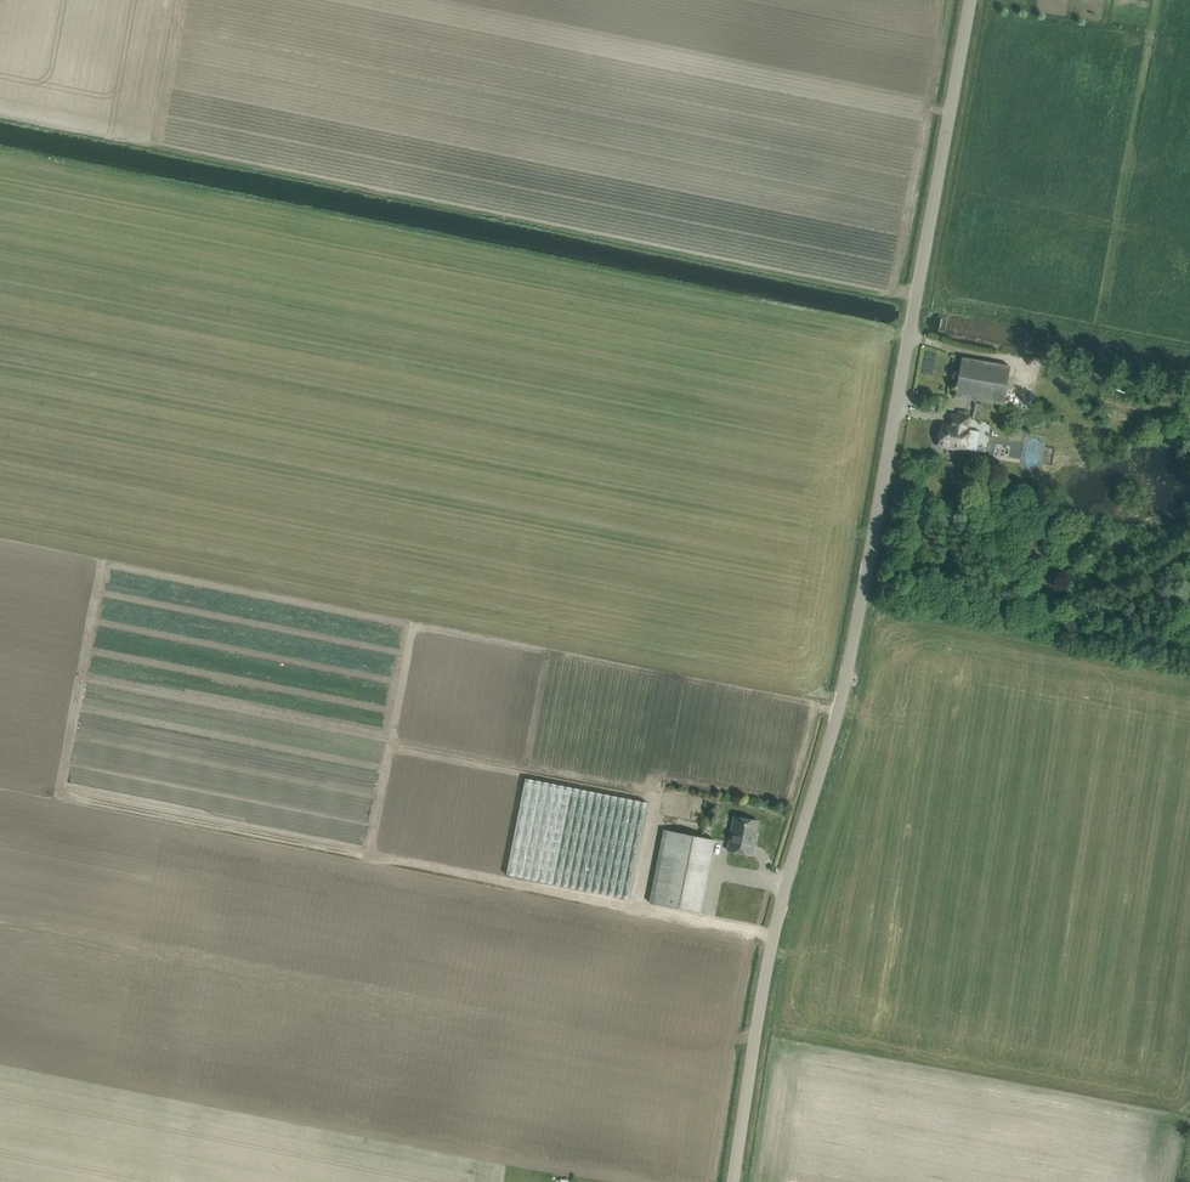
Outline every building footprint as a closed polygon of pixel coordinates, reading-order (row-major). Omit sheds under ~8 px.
[(956,396),(968,398),(1003,404),(1010,366),(962,358),(956,396)] [(939,445),(965,450),(968,429),(967,429),(969,418),(952,415),(950,426),(943,425),(942,431),(939,432),(938,437),(940,439),(939,445)] [(506,874),(629,899),(648,803),(525,778),(506,874)] [(735,816),(728,850),(751,855),(752,854),(749,854),(754,832),(756,833),(758,821),(735,816)] [(665,830),(660,854),(674,857),(664,905),(650,902),(650,903),(700,913),(714,840),(665,830)]
